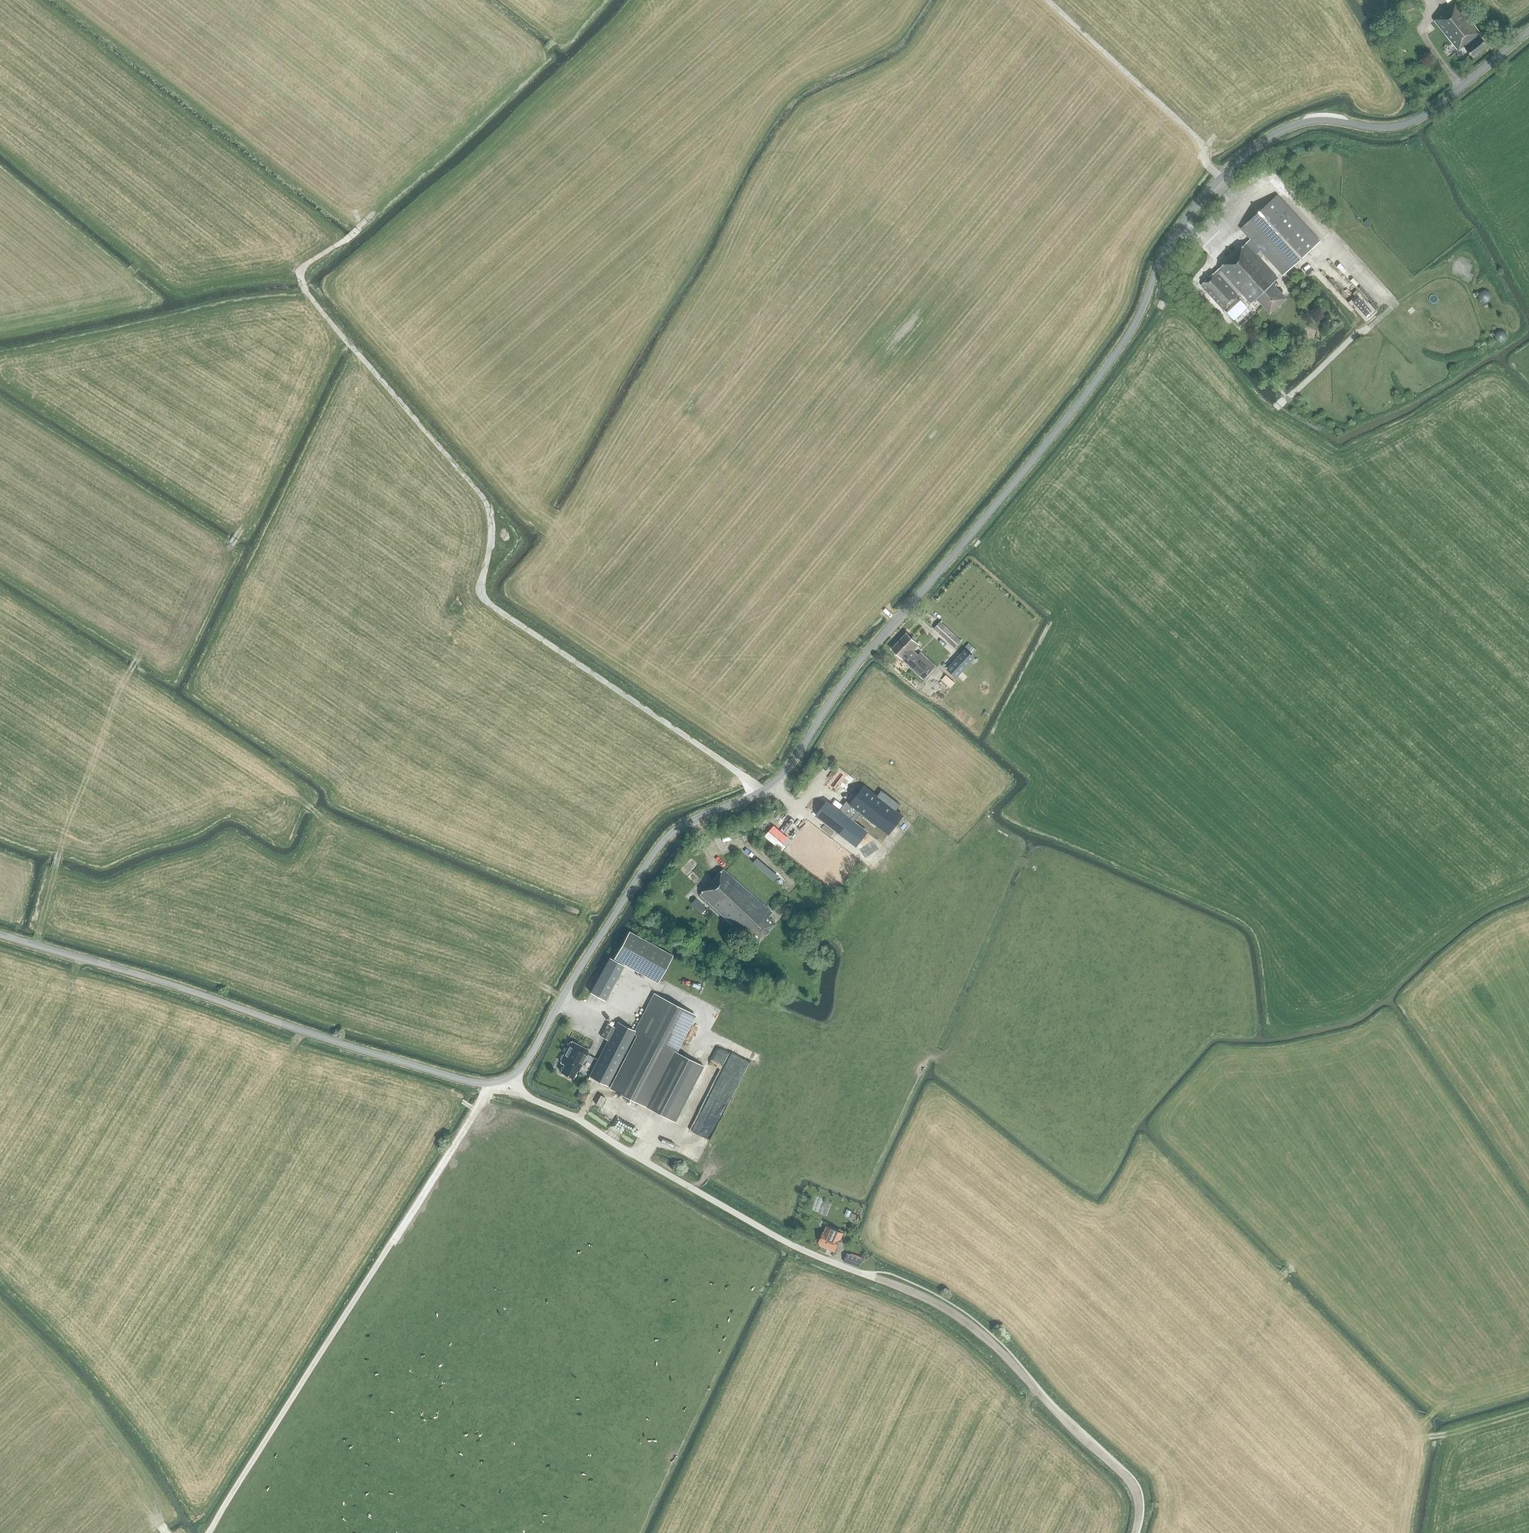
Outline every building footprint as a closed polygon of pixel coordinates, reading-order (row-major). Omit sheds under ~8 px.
[(1473,58),(1488,46),(1479,36),(1479,37),(1478,35),(1480,33),(1456,3),(1430,23),(1435,28),(1429,33),(1440,47),(1449,40),(1458,50),(1464,45),(1466,47),(1465,48),(1473,58)] [(1250,239),(1219,268),(1200,285),(1223,310),(1238,296),(1218,274),(1221,271),(1251,303),(1256,299),(1270,313),(1286,298),(1274,285),(1276,284),(1274,282),(1277,278),(1256,256),(1261,252),(1283,276),(1320,241),(1277,195),(1240,229),(1250,239)] [(1459,270),(1467,273),(1470,263),(1462,260),(1459,270)] [(1353,302),(1366,317),(1372,311),(1359,297),(1353,302)] [(936,621),(932,625),(954,649),(958,645),(936,621)] [(923,678),(934,666),(920,653),(918,655),(913,650),(919,644),(906,632),(891,648),(923,678)] [(971,658),(961,649),(944,667),(954,676),(971,658)] [(951,686),(955,681),(945,674),(941,679),(951,686)] [(928,678),(921,689),(929,695),(936,684),(928,678)] [(826,799),(815,813),(837,830),(846,819),(849,821),(858,809),(878,825),(886,815),(878,808),(881,803),(861,788),(849,803),(854,806),(847,815),(826,799)] [(780,842),(792,829),(772,810),(760,824),(780,842)] [(758,943),(775,924),(768,918),(772,914),(723,868),(698,895),(741,935),(744,932),(746,935),(748,933),(758,943)] [(690,903),(701,913),(706,908),(696,898),(690,903)] [(628,931),(614,958),(657,982),(672,956),(628,931)] [(615,961),(609,957),(589,992),(604,1001),(624,966),(615,961)] [(607,1023),(600,1036),(608,1040),(589,1077),(607,1086),(624,1054),(626,1055),(609,1088),(674,1122),(703,1066),(675,1051),(694,1014),(654,994),(635,1031),(638,1033),(628,1052),(626,1051),(635,1031),(617,1022),(614,1027),(607,1023)] [(570,1041),(559,1062),(564,1064),(560,1072),(573,1078),(577,1070),(578,1071),(589,1051),(570,1041)] [(712,1095),(730,1051),(714,1045),(696,1089),(712,1095)] [(600,1095),(596,1104),(601,1107),(605,1098),(600,1095)] [(827,1225),(824,1233),(823,1233),(820,1242),(823,1244),(822,1246),(834,1251),(843,1231),(827,1225)] [(843,1262),(859,1267),(862,1259),(846,1253),(843,1262)]
